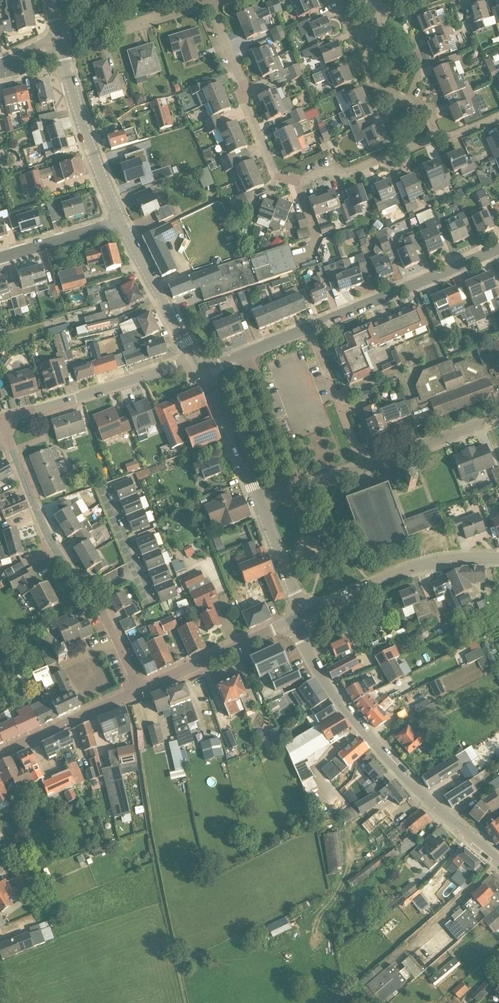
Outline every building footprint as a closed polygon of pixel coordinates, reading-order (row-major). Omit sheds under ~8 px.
[(9,22),(34,16),(34,15),(32,16),(30,4),(20,6),(19,0),(18,0),(5,3),(6,8),(4,11),(5,16),(8,17),(9,22)] [(276,14),(282,11),(277,0),(276,0),(271,2),(276,14)] [(298,19),(318,10),(315,3),(318,2),(317,0),(303,0),(296,3),(299,10),(295,12),(298,19)] [(241,28),(262,20),(276,14),(271,2),(265,5),(267,9),(262,11),(254,8),(247,11),(247,12),(236,17),(241,28)] [(472,34),(484,29),(485,31),(490,29),(488,20),(492,18),(487,3),(470,8),(472,16),(466,19),(472,34)] [(442,9),(434,13),(417,19),(423,33),(436,28),(438,33),(450,28),(442,9)] [(464,15),(458,13),(455,20),(461,22),(464,15)] [(9,22),(2,23),(1,21),(0,21),(0,36),(4,35),(3,29),(17,26),(18,32),(35,29),(33,16),(34,16),(9,22)] [(312,33),(315,40),(331,33),(325,20),(313,25),(311,19),(297,25),(302,37),(312,33)] [(261,34),(267,31),(262,20),(241,28),(246,41),(261,34)] [(270,31),(272,37),(284,32),(281,27),(270,31)] [(457,51),(451,35),(453,35),(450,28),(438,33),(441,39),(428,44),(433,58),(450,51),(451,53),(457,51)] [(194,47),(193,43),(200,41),(196,30),(169,38),(173,54),(181,51),(185,64),(198,60),(194,47)] [(286,39),(284,32),(272,37),(275,43),(286,39)] [(305,59),(312,57),(314,61),(322,57),(325,65),(341,58),(336,44),(325,49),(322,44),(309,49),(302,52),(305,59)] [(136,79),(160,72),(152,45),(144,48),(145,51),(129,55),(128,53),(127,53),(136,79)] [(257,66),(278,57),(273,46),(267,48),(252,54),(257,66)] [(439,85),(461,76),(464,74),(456,55),(444,60),(447,66),(434,71),(439,85)] [(280,79),(288,76),(300,71),(298,65),(286,70),(284,71),(278,57),(257,66),(262,78),(277,72),(280,79)] [(498,78),(498,80),(498,70),(495,71),(494,67),(490,59),(484,61),(488,69),(492,81),(498,78)] [(98,81),(94,82),(97,93),(99,98),(122,91),(118,77),(112,78),(107,61),(93,65),(98,81)] [(332,68),(321,73),(311,77),(315,85),(325,81),(334,88),(335,89),(352,82),(346,69),(335,74),(332,68)] [(303,77),(300,71),(288,76),(291,82),(303,77)] [(464,83),(461,76),(439,85),(445,98),(458,93),(460,98),(472,93),(467,82),(464,83)] [(193,96),(196,94),(201,107),(204,106),(225,97),(219,84),(207,89),(204,83),(190,89),(193,96)] [(41,106),(54,102),(52,94),(51,94),(49,85),(36,88),(41,106)] [(14,90),(17,105),(25,103),(27,111),(31,110),(26,88),(14,90)] [(348,103),(351,110),(366,103),(361,91),(352,94),(350,89),(337,95),(341,106),(348,103)] [(2,93),(7,116),(12,115),(10,107),(17,105),(14,90),(2,93)] [(265,108),(280,102),(275,90),(257,98),(260,103),(263,102),(265,108)] [(455,123),(472,116),(480,113),(472,93),(460,98),(462,104),(449,109),(455,123)] [(145,102),(142,94),(134,97),(137,105),(145,102)] [(225,97),(204,106),(209,119),(203,121),(206,128),(220,122),(218,115),(230,110),(225,97)] [(172,127),(166,107),(169,105),(167,98),(150,103),(152,111),(154,110),(160,130),(172,127)] [(265,116),(268,122),(285,114),(286,116),(290,114),(292,120),(303,115),(301,109),(295,112),(289,98),(280,102),(265,108),(268,115),(265,116)] [(348,126),(349,126),(351,131),(365,125),(363,120),(372,116),(366,103),(351,110),(338,116),(342,124),(344,126),(346,126),(348,126)] [(40,124),(42,123),(45,123),(58,120),(56,113),(43,116),(39,117),(40,124)] [(306,121),(303,115),(292,120),(295,125),(291,127),(291,128),(273,135),(276,141),(279,140),(281,146),(296,140),(305,136),(300,123),(306,121)] [(22,124),(30,122),(28,116),(21,117),(22,124)] [(3,119),(4,122),(7,134),(14,132),(10,118),(3,119)] [(223,128),(220,122),(206,128),(209,134),(218,130),(224,143),(241,135),(236,123),(223,128)] [(43,145),(65,138),(61,125),(61,124),(47,129),(44,130),(42,123),(40,124),(30,127),(32,134),(40,132),(43,145)] [(379,127),(368,132),(365,125),(351,131),(357,144),(366,140),(369,148),(385,141),(379,127)] [(319,130),(324,142),(329,140),(324,128),(319,130)] [(111,150),(138,142),(134,129),(123,133),(123,132),(107,137),(111,150)] [(222,166),(237,160),(234,154),(247,148),(241,135),(224,143),(219,145),(223,153),(219,155),(221,159),(220,159),(222,166)] [(498,159),(498,136),(487,141),(494,157),(488,159),(489,163),(498,159)] [(65,139),(65,138),(43,145),(40,146),(41,152),(44,152),(46,158),(54,155),(54,156),(69,151),(68,151),(65,139)] [(296,140),(281,146),(284,153),(281,154),(284,159),(301,152),(296,140)] [(144,178),(140,166),(148,164),(144,150),(124,157),(127,165),(121,167),(126,183),(144,178)] [(474,169),(470,162),(465,164),(460,152),(447,157),(454,173),(460,170),(463,176),(475,171),(474,169)] [(182,173),(192,169),(187,157),(177,161),(182,173)] [(497,163),(498,169),(498,159),(489,163),(491,166),(497,163)] [(80,160),(52,168),(54,176),(57,184),(84,176),(80,160)] [(240,181),(258,174),(252,161),(240,166),(237,160),(222,166),(225,173),(235,169),(240,181)] [(452,185),(446,170),(440,173),(439,169),(436,162),(423,167),(434,193),(452,185)] [(202,189),(212,185),(206,167),(195,171),(202,189)] [(28,176),(34,196),(44,193),(40,180),(38,173),(28,176)] [(235,183),(240,196),(236,198),(239,205),(253,198),(251,192),(263,187),(258,174),(240,181),(235,183)] [(413,200),(421,197),(413,176),(400,181),(407,198),(401,200),(407,214),(417,209),(413,200)] [(373,200),(378,213),(399,205),(398,200),(396,201),(395,197),(388,181),(374,187),(379,198),(373,200)] [(367,203),(361,187),(346,193),(350,201),(344,203),(345,206),(346,210),(349,218),(361,214),(358,206),(367,203)] [(158,210),(149,190),(135,197),(144,217),(154,212),(159,223),(173,216),(169,206),(158,210)] [(322,198),(327,213),(339,209),(345,223),(351,221),(349,218),(346,210),(345,206),(339,208),(333,191),(327,193),(328,196),(322,198)] [(483,208),(489,206),(483,191),(476,194),(482,209),(483,208)] [(70,203),(62,206),(66,219),(83,214),(78,195),(69,198),(70,203)] [(256,205),(253,198),(239,205),(234,207),(237,213),(256,205)] [(315,218),(327,213),(322,198),(315,201),(314,198),(309,200),(315,218)] [(257,219),(270,223),(277,206),(264,201),(257,219)] [(279,226),(280,222),(285,224),(292,206),(278,201),(277,206),(270,223),(271,223),(269,228),(273,229),(274,232),(276,233),(279,231),(280,229),(279,226)] [(53,202),(46,204),(50,217),(52,224),(59,222),(53,202)] [(40,220),(38,221),(34,208),(8,216),(12,229),(19,227),(21,233),(42,226),(40,220)] [(485,214),(483,208),(482,209),(470,214),(479,235),(493,229),(486,214),(485,214)] [(420,226),(424,224),(429,235),(422,239),(429,255),(442,249),(436,233),(441,231),(436,218),(432,209),(416,216),(420,226)] [(296,216),(300,231),(307,229),(303,214),(296,216)] [(444,222),(447,228),(453,244),(467,238),(463,229),(468,226),(463,214),(444,222)] [(373,226),(379,231),(383,226),(378,221),(373,226)] [(177,239),(170,224),(142,237),(162,277),(175,271),(163,246),(177,239)] [(332,225),(320,229),(322,235),(334,231),(332,225)] [(356,232),(358,240),(366,237),(364,233),(359,231),(356,232)] [(391,250),(386,239),(384,235),(382,231),(375,234),(383,254),(391,250)] [(418,245),(414,236),(412,232),(402,237),(395,248),(398,253),(404,269),(418,263),(412,248),(418,245)] [(231,245),(233,252),(242,250),(239,242),(231,245)] [(103,261),(106,271),(121,267),(115,247),(85,255),(85,254),(88,265),(103,261)] [(219,267),(193,276),(168,286),(173,299),(199,289),(204,301),(250,286),(258,284),(292,273),(284,247),(249,258),(219,267)] [(384,255),(370,261),(371,262),(373,268),(379,280),(392,274),(384,255)] [(356,259),(358,264),(350,267),(348,261),(342,263),(351,289),(363,285),(360,276),(369,273),(367,270),(365,263),(362,256),(356,259)] [(367,270),(373,268),(371,262),(365,263),(367,270)] [(337,287),(339,293),(351,289),(342,263),(324,269),(324,271),(327,280),(330,290),(337,287)] [(29,270),(34,287),(47,283),(42,266),(29,270)] [(34,287),(29,270),(17,274),(19,282),(13,284),(20,309),(27,307),(24,296),(36,293),(36,294),(37,294),(34,287)] [(59,276),(63,290),(86,284),(82,270),(59,276)] [(310,280),(314,287),(308,290),(314,306),(327,300),(321,285),(327,282),(323,272),(321,273),(316,275),(317,277),(310,280)] [(484,294),(491,291),(495,300),(498,298),(498,295),(490,274),(477,279),(484,294)] [(279,280),(281,285),(290,283),(288,277),(279,280)] [(0,279),(0,303),(10,300),(13,311),(20,309),(13,284),(6,286),(4,278),(0,279)] [(470,299),(473,306),(469,308),(476,323),(485,319),(476,297),(484,294),(477,279),(465,284),(471,299),(470,299)] [(281,285),(279,280),(271,283),(272,288),(281,285)] [(134,282),(125,286),(125,284),(113,287),(114,290),(104,293),(107,303),(138,291),(134,282)] [(53,298),(57,297),(55,288),(54,285),(48,287),(47,287),(48,291),(50,299),(53,298)] [(88,295),(94,294),(101,292),(99,286),(87,289),(88,295)] [(476,323),(469,308),(464,310),(455,288),(443,294),(449,309),(453,317),(453,318),(460,315),(463,321),(465,320),(468,326),(476,323)] [(138,291),(107,303),(100,305),(102,313),(84,319),(86,327),(87,326),(108,321),(105,313),(109,311),(110,312),(128,307),(143,300),(138,291)] [(440,323),(453,317),(449,309),(443,294),(430,299),(440,323)] [(299,295),(287,300),(294,316),(306,311),(299,295)] [(282,321),(275,304),(273,298),(261,303),(263,309),(270,326),(282,321)] [(294,316),(287,300),(275,304),(282,321),(294,316)] [(426,327),(419,308),(418,307),(410,311),(408,308),(405,309),(415,332),(426,327)] [(22,315),(20,309),(13,311),(15,318),(22,316),(22,315)] [(263,309),(252,314),(258,330),(270,326),(263,309)] [(403,337),(415,332),(405,309),(401,311),(402,314),(394,317),(403,337)] [(136,320),(135,319),(119,326),(122,335),(154,322),(149,313),(136,320)] [(236,316),(224,321),(231,337),(243,333),(236,316)] [(391,342),(403,337),(394,317),(386,321),(385,318),(381,320),(391,342)] [(108,321),(87,326),(89,337),(117,330),(114,319),(108,321)] [(370,327),(379,347),(391,342),(381,320),(377,321),(378,324),(370,327)] [(231,337),(224,321),(212,326),(219,342),(231,337)] [(159,331),(154,322),(122,335),(120,336),(123,346),(145,338),(159,331)] [(449,341),(442,324),(434,328),(441,345),(449,341)] [(371,377),(361,353),(367,351),(369,355),(373,353),(371,349),(378,346),(378,347),(379,347),(370,327),(370,326),(344,337),(348,347),(335,353),(349,386),(371,377)] [(48,331),(50,337),(60,334),(58,328),(48,331)] [(65,333),(61,335),(66,353),(71,351),(69,344),(65,333)] [(54,337),(53,337),(58,354),(56,355),(58,362),(62,361),(63,363),(68,362),(65,353),(64,351),(60,335),(54,337)] [(162,340),(122,353),(126,366),(127,367),(149,359),(149,360),(166,354),(162,340)] [(437,366),(422,372),(415,387),(419,398),(405,403),(411,416),(415,429),(435,421),(433,418),(435,418),(498,395),(498,396),(498,365),(498,362),(498,344),(498,341),(476,349),(483,368),(467,361),(452,366),(451,361),(437,366)] [(77,382),(102,374),(126,366),(122,353),(114,356),(102,360),(94,362),(73,369),(77,382)] [(10,359),(5,355),(0,361),(0,362),(5,365),(10,359)] [(394,362),(395,367),(402,364),(399,358),(394,360),(395,360),(394,362)] [(52,364),(53,369),(42,372),(48,391),(64,386),(61,376),(66,375),(63,363),(62,361),(58,362),(52,364)] [(31,370),(8,377),(14,399),(25,396),(24,393),(36,389),(31,370)] [(207,407),(199,389),(176,398),(154,408),(171,450),(184,444),(172,416),(182,411),(184,417),(207,407)] [(360,402),(373,397),(371,391),(358,396),(360,402)] [(146,402),(145,402),(140,404),(127,409),(138,437),(147,433),(145,429),(155,425),(147,404),(146,402)] [(411,416),(405,403),(405,402),(395,406),(379,412),(381,417),(379,417),(374,406),(363,410),(368,421),(366,422),(372,437),(387,432),(385,426),(411,416)] [(126,419),(119,421),(114,411),(101,416),(101,414),(93,417),(103,442),(130,431),(126,419)] [(65,417),(71,437),(86,432),(80,412),(65,417)] [(71,437),(65,417),(51,421),(57,441),(71,437)] [(220,440),(213,422),(185,432),(192,450),(220,440)] [(72,442),(66,444),(68,450),(74,448),(72,442)] [(479,475),(478,473),(494,467),(486,446),(473,451),(473,449),(469,450),(470,451),(466,453),(465,452),(462,453),(463,455),(453,458),(461,479),(462,482),(468,485),(476,482),(479,475)] [(35,471),(54,463),(49,449),(29,457),(35,471)] [(220,474),(220,473),(221,472),(219,468),(218,468),(215,461),(202,466),(201,463),(193,467),(197,476),(201,474),(204,481),(220,474)] [(12,474),(6,462),(0,465),(0,481),(12,474)] [(40,485),(60,477),(54,463),(35,471),(40,485)] [(157,466),(159,473),(168,470),(165,463),(157,466)] [(491,471),(497,487),(498,486),(498,468),(491,471)] [(138,481),(151,476),(148,469),(136,474),(138,481)] [(65,491),(60,477),(40,485),(46,499),(65,491)] [(130,479),(113,486),(120,502),(137,495),(130,479)] [(405,483),(407,490),(408,490),(415,488),(412,480),(405,483)] [(437,509),(401,522),(387,485),(345,501),(366,558),(408,543),(407,537),(442,524),(437,509)] [(239,521),(250,517),(243,497),(231,501),(229,494),(212,501),(213,503),(204,507),(212,527),(221,523),(223,529),(240,522),(239,521)] [(120,502),(123,510),(126,517),(143,510),(137,495),(120,502)] [(27,508),(23,498),(6,506),(1,496),(0,496),(0,514),(1,513),(4,518),(27,508)] [(61,528),(75,519),(69,508),(72,506),(69,501),(58,507),(61,513),(54,517),(61,528)] [(188,512),(198,508),(196,503),(186,507),(188,512)] [(126,517),(132,533),(149,526),(143,510),(126,517)] [(484,533),(477,513),(460,520),(459,517),(450,520),(455,534),(463,531),(466,540),(474,536),(474,537),(475,537),(475,536),(479,535),(480,535),(480,534),(484,533)] [(74,535),(77,540),(88,534),(85,528),(82,530),(75,519),(61,528),(67,539),(74,535)] [(0,533),(0,539),(4,538),(7,545),(19,542),(16,529),(0,533)] [(80,561),(95,552),(88,541),(91,539),(88,534),(77,540),(80,545),(73,550),(80,561)] [(135,541),(139,550),(142,557),(159,550),(153,534),(135,541)] [(213,539),(215,545),(223,543),(220,536),(213,539)] [(7,545),(0,547),(0,559),(1,561),(3,561),(23,555),(19,542),(7,545)] [(242,547),(245,554),(248,563),(256,560),(264,577),(265,577),(274,573),(267,555),(266,556),(263,548),(256,551),(253,542),(242,547)] [(148,572),(165,565),(159,550),(142,557),(148,572)] [(94,568),(97,573),(108,567),(104,561),(101,563),(95,552),(80,561),(87,572),(94,568)] [(246,585),(264,577),(256,560),(248,563),(245,554),(234,558),(238,567),(246,585)] [(174,571),(183,568),(179,558),(171,562),(174,571)] [(15,575),(25,570),(22,563),(12,569),(15,575)] [(148,572),(151,581),(154,588),(171,581),(165,565),(148,572)] [(462,569),(445,576),(455,597),(472,590),(469,585),(475,585),(475,584),(484,584),(484,568),(462,568),(462,569)] [(25,570),(15,575),(8,579),(13,590),(17,588),(22,597),(30,593),(41,613),(58,604),(53,596),(55,595),(53,590),(51,591),(46,584),(36,589),(31,581),(31,580),(26,570),(25,570)] [(200,571),(183,580),(186,589),(187,588),(204,580),(200,571)] [(274,602),(284,599),(274,573),(265,577),(274,602)] [(455,597),(445,576),(445,575),(437,579),(438,582),(430,586),(436,599),(445,596),(452,612),(460,608),(455,597)] [(217,617),(210,602),(218,599),(211,583),(204,580),(187,588),(190,594),(200,617),(194,619),(198,628),(204,626),(208,633),(220,627),(216,617),(217,617)] [(154,588),(157,596),(160,603),(178,596),(171,581),(154,588)] [(242,615),(249,630),(270,620),(267,612),(268,611),(266,604),(251,611),(242,589),(233,593),(242,615)] [(399,594),(405,609),(402,610),(405,617),(415,613),(420,626),(432,620),(434,619),(428,602),(420,606),(413,589),(399,594)] [(123,610),(127,619),(131,616),(140,612),(140,613),(141,612),(137,603),(130,606),(127,600),(125,601),(122,594),(110,600),(117,613),(123,610)] [(459,599),(462,606),(470,603),(467,595),(459,599)] [(434,619),(440,617),(439,613),(434,600),(428,602),(434,619)] [(483,601),(476,604),(479,609),(486,607),(483,601)] [(163,612),(168,610),(165,602),(160,605),(163,612)] [(57,629),(67,647),(67,648),(94,634),(87,621),(79,625),(76,618),(69,621),(67,616),(49,625),(52,631),(57,629)] [(137,627),(131,616),(127,619),(119,623),(125,633),(137,627)] [(149,628),(154,641),(161,638),(166,636),(164,633),(177,627),(173,617),(149,628)] [(440,617),(434,619),(432,620),(434,626),(442,622),(440,617)] [(378,625),(373,621),(372,620),(371,622),(369,626),(375,630),(378,625)] [(464,620),(458,623),(462,630),(468,627),(464,620)] [(194,623),(178,630),(190,657),(206,649),(194,623)] [(152,640),(147,628),(138,633),(141,639),(142,641),(132,646),(140,662),(140,661),(147,677),(157,672),(144,643),(152,640)] [(154,641),(145,645),(158,672),(173,664),(161,638),(154,641)] [(353,656),(352,655),(345,640),(330,647),(335,658),(341,655),(343,659),(345,658),(353,656)] [(7,656),(15,652),(11,643),(2,647),(7,656)] [(409,643),(399,647),(402,653),(411,649),(409,643)] [(483,658),(478,649),(475,645),(471,647),(473,651),(472,652),(477,661),(483,658)] [(279,646),(249,660),(261,686),(258,687),(265,703),(283,694),(282,690),(301,681),(295,668),(290,670),(279,646)] [(374,658),(379,667),(394,660),(400,657),(394,647),(374,658)] [(67,658),(63,649),(53,653),(58,664),(59,663),(59,662),(65,659),(66,660),(67,659),(66,658),(67,658)] [(360,662),(357,663),(353,656),(345,658),(343,659),(343,660),(326,671),(332,680),(351,670),(352,673),(363,668),(360,662)] [(483,658),(477,661),(482,671),(489,667),(483,658)] [(394,660),(379,667),(389,684),(403,676),(394,660)] [(36,684),(41,681),(51,677),(47,667),(32,674),(36,684)] [(61,693),(71,688),(63,672),(51,677),(41,681),(45,689),(53,686),(57,684),(61,693)] [(240,699),(242,705),(246,714),(253,711),(247,695),(245,696),(238,678),(225,684),(229,693),(233,691),(237,701),(240,699)] [(447,694),(440,679),(430,684),(437,698),(447,694)] [(301,708),(308,703),(312,710),(328,700),(319,688),(313,680),(298,690),(296,691),(296,690),(291,692),(298,703),(301,708)] [(368,689),(363,681),(346,690),(353,703),(353,704),(368,696),(368,695),(374,692),(371,688),(368,689)] [(80,708),(71,688),(61,693),(57,684),(53,686),(56,692),(50,696),(49,695),(48,694),(46,694),(45,694),(44,695),(43,696),(42,697),(42,699),(42,702),(45,707),(52,704),(59,718),(80,708)] [(191,725),(193,724),(198,722),(194,710),(184,684),(166,691),(170,709),(177,737),(178,741),(180,748),(197,742),(191,725)] [(233,702),(237,701),(233,691),(229,693),(225,684),(216,687),(229,718),(238,714),(233,702)] [(151,697),(152,699),(158,714),(170,709),(166,691),(151,697)] [(389,696),(391,701),(401,697),(398,691),(389,696)] [(374,703),(368,696),(353,704),(365,717),(377,709),(388,700),(386,696),(382,699),(382,698),(380,700),(379,699),(374,703)] [(416,713),(432,705),(428,699),(413,707),(416,713)] [(331,706),(328,700),(312,710),(303,715),(306,719),(312,715),(318,725),(337,714),(331,706)] [(377,709),(365,717),(375,728),(388,722),(381,714),(387,709),(386,708),(391,703),(388,700),(377,709)] [(269,712),(278,707),(275,701),(266,706),(269,712)] [(59,718),(52,704),(45,707),(42,702),(30,707),(39,727),(59,718)] [(432,705),(416,713),(420,721),(437,712),(433,704),(432,705)] [(0,717),(0,738),(2,744),(39,727),(30,707),(29,706),(16,712),(19,717),(8,723),(4,714),(0,717)] [(130,725),(124,708),(113,713),(118,729),(118,737),(131,732),(130,725)] [(118,729),(113,713),(97,719),(106,741),(112,738),(115,744),(118,743),(118,737),(118,729)] [(301,784),(302,784),(306,793),(317,787),(312,778),(313,777),(308,768),(317,763),(312,755),(344,738),(341,734),(350,729),(351,730),(351,729),(339,715),(317,727),(284,746),(293,766),(301,784)] [(96,748),(88,723),(77,728),(85,752),(90,750),(92,759),(90,760),(92,769),(86,770),(89,781),(103,777),(102,770),(96,748)] [(158,725),(148,728),(153,747),(163,745),(158,725)] [(415,735),(408,727),(395,738),(409,755),(426,740),(419,731),(415,735)] [(268,732),(275,749),(284,745),(277,728),(268,732)] [(230,731),(222,734),(228,750),(237,746),(230,731)] [(60,750),(70,773),(74,785),(74,787),(75,787),(85,783),(68,747),(73,745),(67,732),(55,738),(60,750)] [(180,748),(178,741),(177,737),(171,739),(172,742),(169,743),(176,772),(169,773),(171,780),(186,777),(180,748)] [(54,753),(60,750),(55,738),(42,744),(49,759),(56,756),(54,753)] [(341,772),(369,749),(359,738),(331,761),(341,772)] [(222,757),(218,739),(201,743),(204,761),(222,757)] [(137,763),(134,750),(134,748),(117,751),(120,767),(137,763)] [(470,748),(422,778),(428,789),(459,771),(464,780),(466,783),(479,775),(471,763),(477,759),(470,748)] [(29,777),(40,772),(37,766),(38,765),(29,750),(16,756),(22,769),(24,769),(29,777)] [(111,768),(102,770),(103,777),(114,819),(130,815),(120,767),(117,751),(107,753),(111,768)] [(360,759),(362,762),(367,768),(364,770),(370,777),(367,780),(372,785),(365,790),(369,798),(378,793),(379,794),(382,791),(375,783),(384,775),(373,762),(373,763),(365,754),(360,759)] [(29,777),(24,769),(22,769),(17,772),(10,759),(0,763),(0,777),(3,784),(12,780),(14,785),(21,782),(22,785),(31,781),(29,777)] [(331,781),(340,774),(330,762),(321,770),(331,781)] [(472,788),(489,776),(485,771),(479,775),(466,783),(444,797),(451,808),(475,793),(472,788)] [(47,798),(64,790),(69,802),(77,798),(73,789),(76,789),(75,787),(74,787),(74,785),(70,773),(51,781),(49,780),(48,779),(44,780),(40,772),(29,777),(31,781),(31,780),(33,784),(40,781),(45,792),(47,798)] [(488,785),(493,793),(498,789),(498,777),(488,785)] [(2,784),(0,780),(0,804),(10,800),(2,784)] [(392,783),(382,791),(379,794),(378,793),(369,798),(356,806),(340,813),(345,824),(361,814),(384,801),(388,798),(389,799),(389,798),(392,801),(394,800),(399,806),(406,801),(392,783)] [(493,795),(478,805),(469,816),(478,824),(489,811),(491,813),(498,807),(498,791),(493,795)] [(359,800),(355,796),(349,802),(352,806),(359,800)] [(90,810),(84,811),(87,819),(92,818),(90,810)] [(421,811),(398,828),(407,839),(401,844),(406,851),(420,840),(414,834),(430,821),(421,811)] [(321,822),(331,817),(329,812),(318,817),(321,822)] [(362,826),(368,834),(388,817),(384,812),(379,812),(362,826)] [(497,821),(485,830),(496,845),(498,843),(498,819),(497,821)] [(434,842),(430,836),(415,849),(423,858),(427,853),(431,856),(424,863),(430,871),(438,864),(436,862),(448,851),(437,839),(434,842)] [(103,847),(93,851),(95,858),(105,853),(103,847)] [(470,878),(480,864),(463,850),(448,869),(455,875),(460,869),(470,878)] [(77,858),(80,864),(86,862),(83,855),(77,858)] [(379,871),(373,863),(347,883),(353,891),(379,871)] [(2,912),(11,905),(6,898),(31,888),(31,886),(32,886),(27,874),(13,880),(7,882),(5,880),(0,883),(0,911),(1,912),(2,912)] [(498,906),(498,882),(491,875),(475,890),(477,892),(462,907),(466,911),(451,923),(450,921),(413,953),(427,969),(498,906)] [(415,884),(410,887),(409,886),(400,892),(402,894),(406,899),(406,900),(419,890),(415,884)] [(431,905),(422,893),(412,901),(421,913),(431,905)] [(495,911),(483,921),(487,926),(494,934),(498,929),(498,916),(495,911)] [(398,928),(397,927),(391,920),(385,926),(392,934),(398,928)] [(53,939),(54,939),(50,927),(49,928),(47,922),(38,925),(29,929),(31,934),(29,935),(29,934),(0,945),(0,955),(2,960),(44,943),(44,942),(53,939)] [(454,958),(429,980),(435,987),(461,965),(454,958)] [(384,971),(385,972),(364,990),(363,990),(371,1000),(375,997),(381,1002),(382,1002),(385,1000),(387,1002),(397,994),(395,991),(406,982),(391,965),(384,971)] [(496,985),(492,981),(496,977),(493,974),(471,996),(478,1002),(479,1002),(496,985)] [(453,991),(459,998),(468,990),(462,983),(453,991)]
